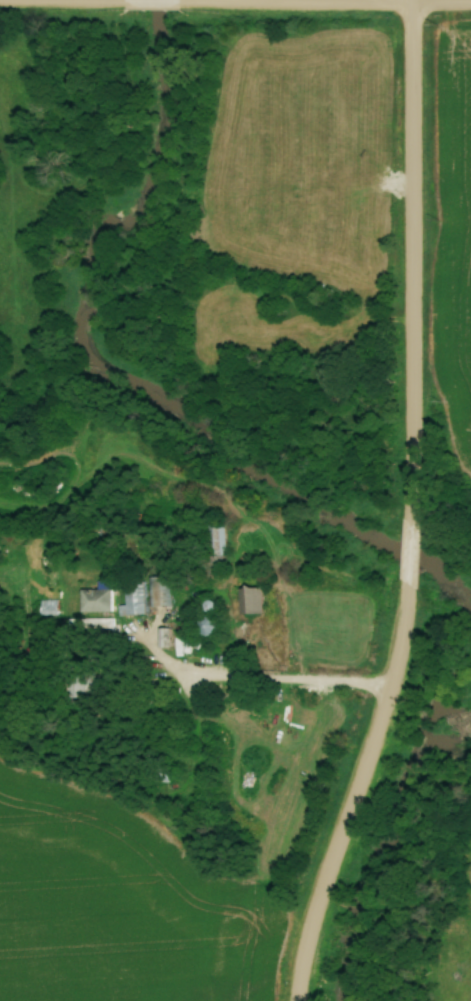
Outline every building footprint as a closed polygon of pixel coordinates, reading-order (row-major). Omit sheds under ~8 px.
[(243,589),(244,615),(260,614),(259,588),(243,589)] [(82,612),(115,612),(115,589),(82,589),(82,612)] [(162,607),(164,591),(150,589),(148,606),(162,607)] [(201,630),(214,636),(220,624),(207,618),(201,630)] [(115,631),(115,620),(69,619),(69,630),(115,631)] [(70,698),(91,698),(91,672),(70,672),(70,698)] [(164,770),(164,782),(175,782),(175,770),(164,770)]
